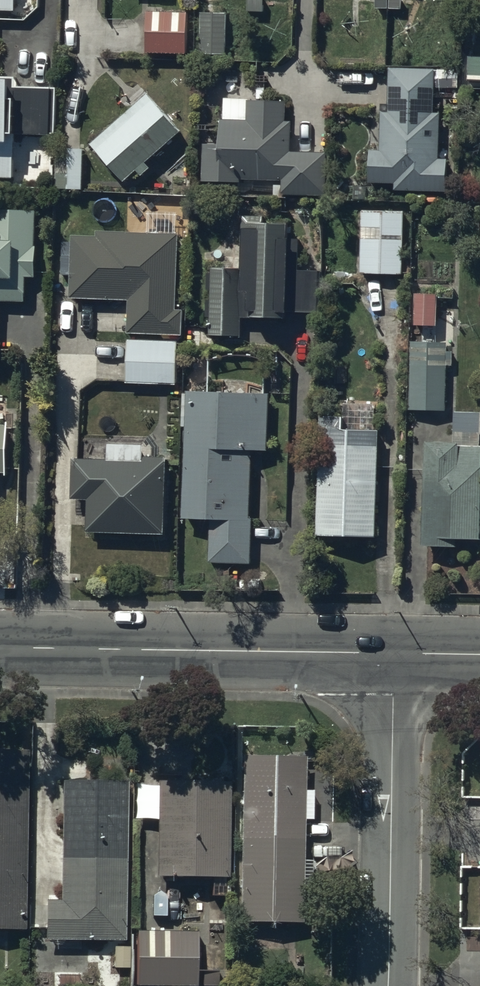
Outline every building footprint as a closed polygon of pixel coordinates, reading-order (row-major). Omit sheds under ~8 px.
[(16,10),(16,0),(0,0),(0,10),(16,10)] [(189,12),(147,12),(147,54),(188,54),(189,12)] [(226,13),(200,13),(200,55),(226,55),(226,13)] [(470,58),(469,80),(479,81),(479,58),(470,58)] [(435,70),(389,69),(388,112),(381,112),(380,152),(370,152),(370,185),(396,185),(395,191),(447,192),(447,160),(440,159),(441,114),(434,114),(435,70)] [(13,178),(14,135),(56,135),(57,87),(16,87),(16,78),(0,77),(0,178),(13,178)] [(146,94),(92,144),(91,146),(125,183),(138,171),(142,177),(151,169),(147,164),(181,132),(146,94)] [(249,98),(224,98),(224,120),(221,120),(220,145),(202,145),(202,183),(241,184),(241,181),(274,181),(274,196),(326,196),(327,153),(291,153),(292,123),(286,123),(286,102),(249,102),(249,98)] [(83,149),(58,149),(58,189),(83,189),(83,149)] [(26,302),(26,278),(35,279),(36,211),(0,210),(0,302),(26,302)] [(404,212),(362,211),(361,211),(360,274),(403,274),(404,212)] [(264,216),(241,216),(240,241),(243,241),(243,294),(248,294),(248,319),(288,320),(288,313),(320,313),(321,272),(299,272),(299,241),(288,241),(288,224),(264,224),(264,216)] [(95,236),(72,236),(71,299),(129,300),(128,334),(183,335),(184,311),(177,311),(178,235),(149,235),(149,232),(95,232),(95,236)] [(238,269),(210,268),(210,337),(240,337),(240,302),(238,302),(238,269)] [(438,294),(415,294),(415,326),(436,326),(436,343),(411,343),(410,411),(446,411),(446,366),(453,366),(453,352),(448,352),(448,344),(453,344),(453,312),(437,312),(438,294)] [(178,341),(128,340),(127,340),(126,381),(126,384),(177,385),(178,341)] [(269,395),(187,392),(183,520),(210,520),(210,564),(251,564),(252,451),(267,451),(269,395)] [(426,442),(423,547),(458,548),(458,539),(479,540),(479,446),(479,443),(479,414),(454,413),(454,443),(426,442)] [(388,443),(388,433),(378,433),(378,431),(376,431),(377,416),(320,415),(317,536),(376,537),(378,442),(388,443)] [(8,473),(8,421),(0,421),(0,473),(8,473)] [(144,445),(108,445),(108,459),(81,459),(72,459),(72,500),(87,500),(87,534),(166,535),(166,457),(158,457),(158,446),(150,435),(144,445)] [(0,751),(0,930),(25,931),(27,752),(0,751)] [(305,760),(242,759),(239,922),(302,923),(302,897),(315,897),(316,862),(302,862),(303,822),(312,822),(313,791),(304,791),(305,760)] [(124,941),(126,783),(61,782),(59,902),(46,902),(45,939),(124,941)] [(229,784),(157,783),(156,878),(228,878),(229,784)] [(137,932),(136,985),(197,985),(197,933),(137,932)]
